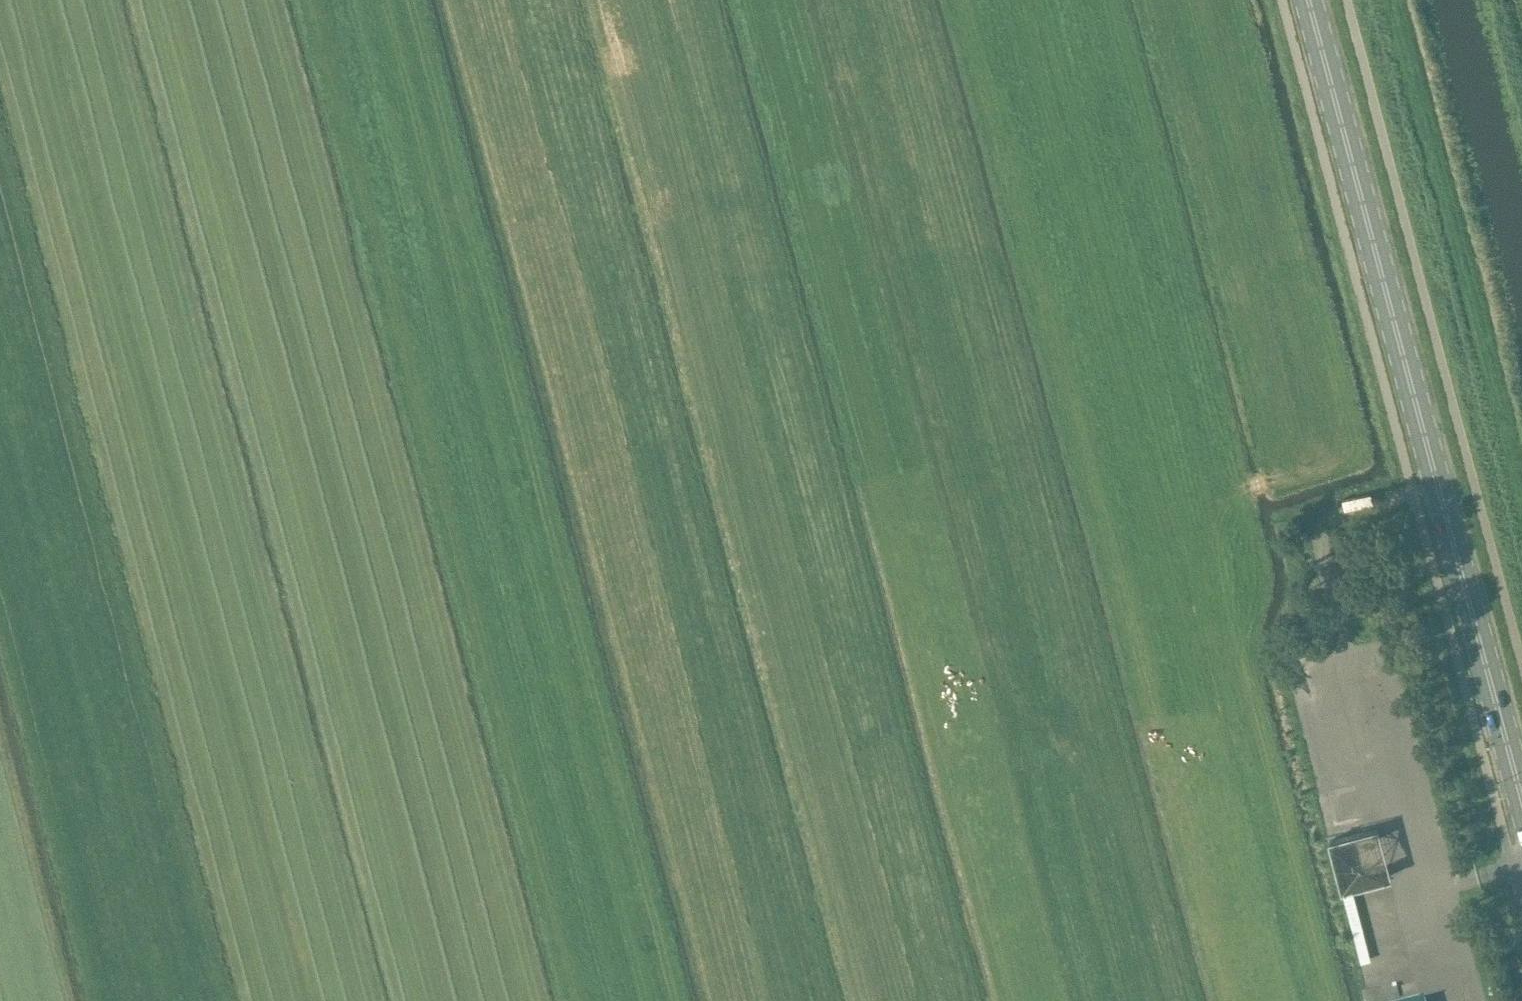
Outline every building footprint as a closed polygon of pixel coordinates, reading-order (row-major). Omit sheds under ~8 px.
[(1340,892),(1391,879),(1378,828),(1326,841),(1340,892)] [(1374,977),(1372,969),(1364,972),(1366,980),(1374,977)]
